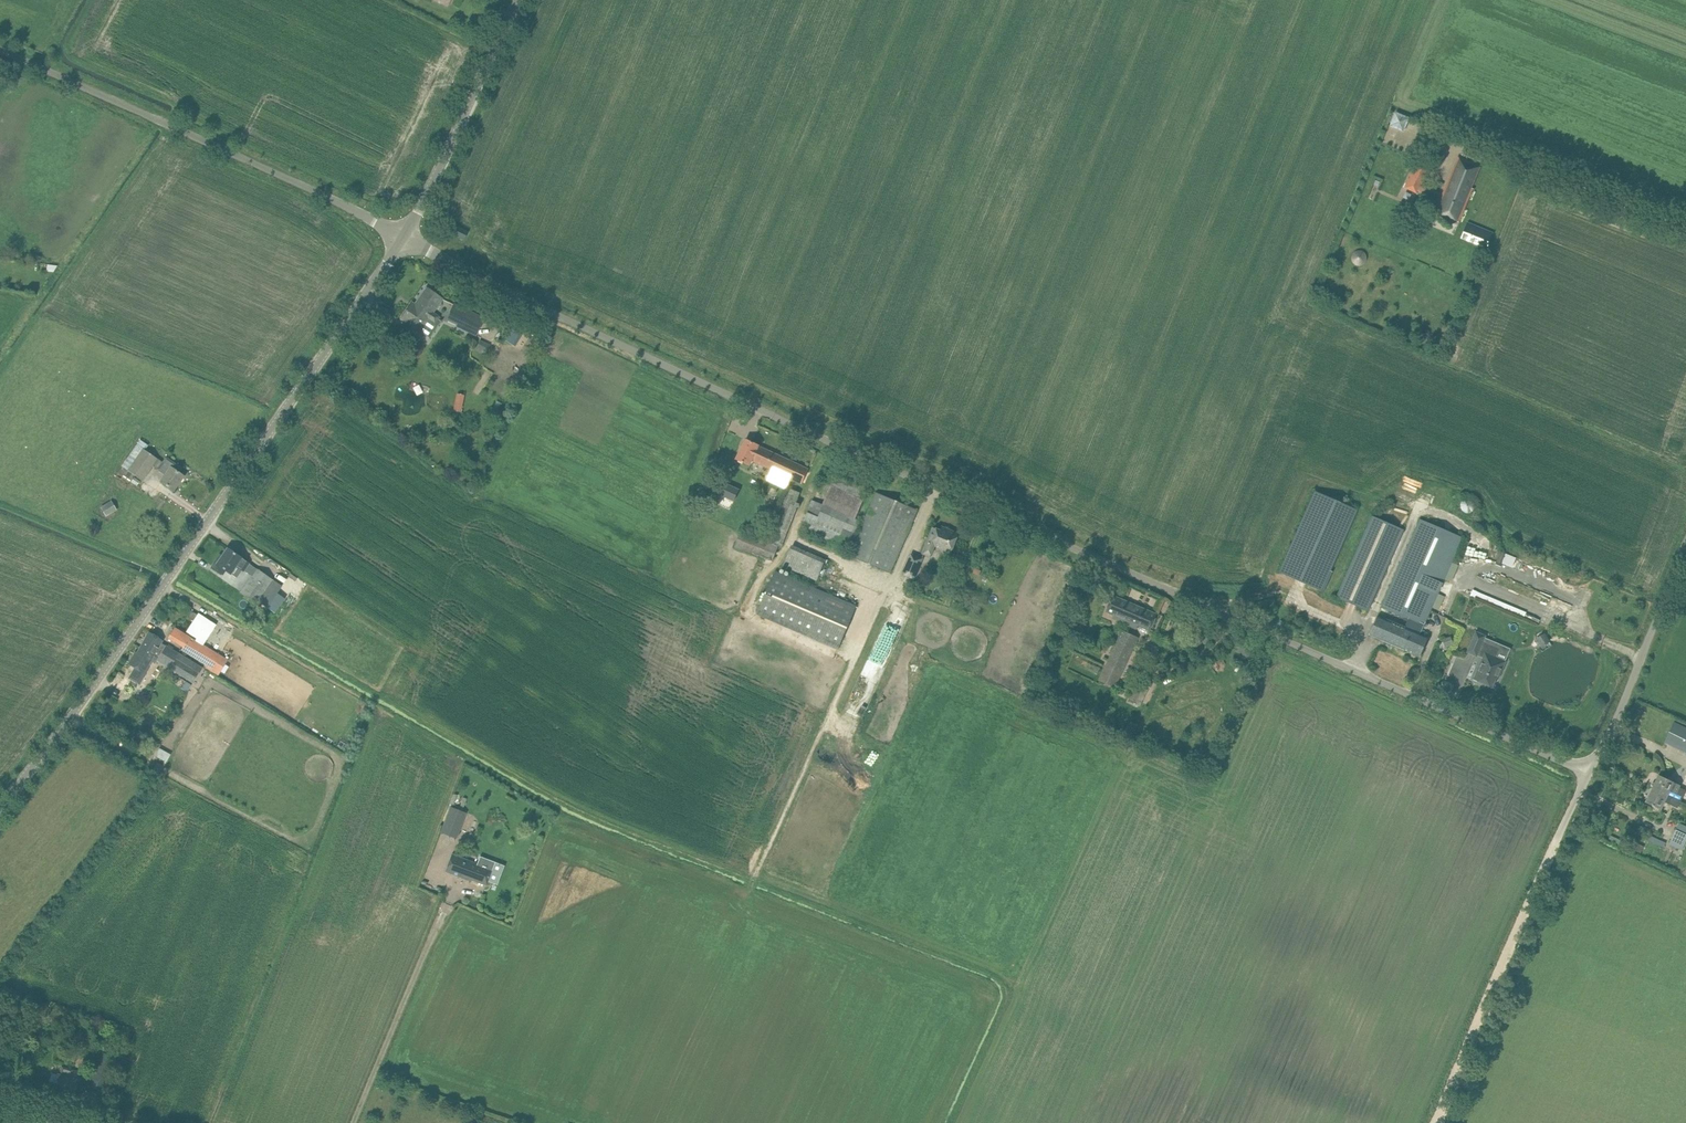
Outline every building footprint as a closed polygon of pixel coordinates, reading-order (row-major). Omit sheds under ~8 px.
[(1410,117),(1396,112),(1390,126),(1404,132),(1410,117)] [(1481,165),(1458,156),(1435,212),(1459,222),(1473,189),(1471,188),(1481,165)] [(1430,166),(1417,160),(1405,186),(1419,193),(1419,192),(1422,193),(1427,181),(1423,179),(1430,166)] [(1430,220),(1415,213),(1409,226),(1424,233),(1430,220)] [(1493,232),(1466,221),(1459,238),(1487,249),(1493,232)] [(467,232),(454,226),(451,234),(464,240),(467,232)] [(415,305),(416,306),(413,309),(411,309),(410,309),(408,309),(406,311),(406,313),(405,325),(412,326),(419,331),(442,299),(427,288),(415,305)] [(484,318),(454,304),(446,321),(476,335),(484,318)] [(490,345),(480,340),(476,348),(486,353),(490,345)] [(455,410),(464,412),(468,393),(459,392),(455,410)] [(131,480),(134,474),(142,480),(151,466),(164,475),(160,481),(173,490),(183,476),(178,472),(181,468),(165,457),(162,461),(145,449),(148,445),(139,439),(121,466),(122,466),(119,472),(131,480)] [(742,449),(737,460),(749,465),(751,461),(771,470),(791,479),(802,484),(804,479),(809,469),(758,446),(759,445),(746,439),(742,449)] [(850,545),(854,546),(850,556),(890,573),(917,509),(876,492),(856,541),(852,540),(860,520),(856,518),(868,489),(826,471),(820,486),(829,490),(823,504),(812,500),(803,522),(810,525),(807,533),(848,549),(850,545)] [(727,481),(721,494),(734,500),(740,487),(727,481)] [(735,546),(773,561),(778,546),(782,547),(798,506),(800,507),(803,499),(798,497),(800,492),(789,488),(768,540),(741,530),(735,546)] [(1280,572),(1322,590),(1358,509),(1315,490),(1280,572)] [(108,515),(120,509),(115,500),(103,506),(108,515)] [(1403,529),(1373,516),(1337,597),(1368,610),(1403,529)] [(1374,624),(1369,634),(1420,656),(1425,646),(1428,638),(1419,634),(1414,632),(1418,622),(1423,624),(1424,624),(1461,537),(1419,519),(1382,606),(1409,618),(1404,628),(1377,616),(1374,624)] [(940,530),(933,527),(923,553),(930,556),(933,547),(950,554),(959,534),(942,527),(940,530)] [(783,566),(817,580),(826,559),(792,545),(783,566)] [(240,558),(236,555),(227,548),(222,556),(220,554),(211,567),(222,574),(225,570),(230,573),(236,565),(243,570),(248,563),(240,558)] [(1512,566),(1514,555),(1497,551),(1495,562),(1512,566)] [(902,574),(913,579),(921,558),(910,554),(902,574)] [(271,580),(256,569),(240,593),(255,603),(271,580)] [(756,614),(838,649),(857,605),(775,570),(756,614)] [(1009,599),(1012,586),(1007,585),(1003,597),(1009,599)] [(1137,629),(1139,624),(1151,630),(1157,615),(1113,596),(1106,611),(1113,614),(1111,618),(1137,629)] [(208,620),(202,616),(191,634),(197,638),(208,620)] [(218,675),(229,658),(174,626),(168,637),(183,645),(182,648),(208,663),(205,668),(218,675)] [(1115,687),(1138,637),(1122,630),(1099,679),(1115,687)] [(1538,645),(1548,641),(1545,631),(1534,636),(1538,645)] [(161,642),(163,640),(149,632),(139,648),(158,659),(166,645),(161,642)] [(1496,657),(1500,648),(1483,641),(1485,636),(1476,632),(1467,652),(1477,656),(1479,651),(1485,654),(1474,679),(1492,687),(1496,678),(1498,679),(1505,662),(1496,657)] [(192,686),(190,685),(201,667),(166,645),(158,659),(139,648),(135,656),(133,655),(128,664),(137,669),(136,671),(144,676),(152,662),(155,663),(157,660),(186,677),(184,681),(179,678),(175,685),(181,688),(177,695),(185,699),(192,686)] [(1124,675),(1132,679),(1136,670),(1128,667),(1124,675)] [(1140,704),(1144,693),(1138,691),(1134,702),(1140,704)] [(1664,742),(1685,752),(1685,728),(1674,722),(1664,742)] [(1680,802),(1685,791),(1685,790),(1680,787),(1680,786),(1658,776),(1652,789),(1680,802)] [(1680,802),(1652,789),(1646,802),(1652,805),(1652,806),(1654,807),(1654,806),(1661,809),(1664,803),(1670,806),(1671,805),(1677,808),(1680,802)] [(450,806),(440,831),(456,837),(466,812),(450,806)] [(1668,844),(1670,845),(1668,848),(1674,851),(1676,847),(1682,850),(1685,841),(1685,826),(1679,823),(1668,844)] [(450,861),(446,871),(447,871),(468,879),(486,886),(489,879),(496,861),(481,855),(477,865),(452,855),(450,861)] [(67,1053),(63,1064),(74,1067),(77,1056),(67,1053)] [(59,1075),(51,1073),(49,1081),(55,1083),(53,1089),(73,1096),(77,1085),(81,1086),(85,1075),(62,1067),(59,1075)]
